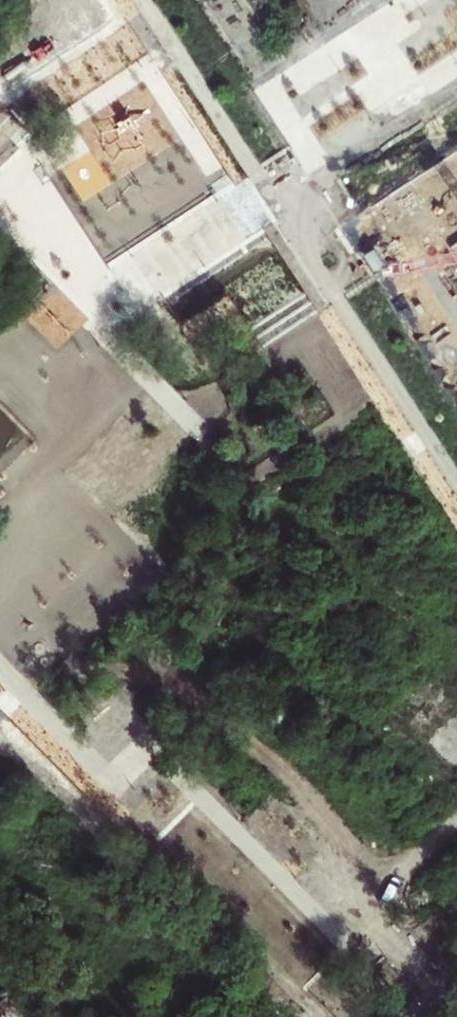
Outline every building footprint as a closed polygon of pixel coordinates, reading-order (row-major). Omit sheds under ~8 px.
[(348,231),(379,279),(400,311),(456,273),(456,253),(414,187),(348,231)] [(438,368),(456,397),(456,356),(438,368)] [(12,1010),(6,1000),(0,1004),(0,1016),(16,1016),(12,1010)]
